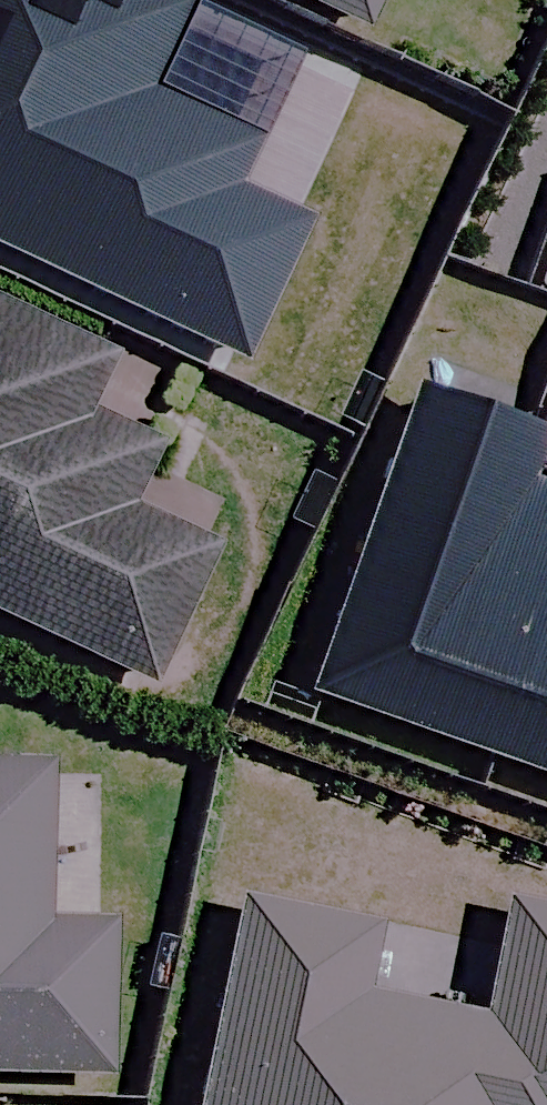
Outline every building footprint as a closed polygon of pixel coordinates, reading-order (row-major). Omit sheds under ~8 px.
[(244,358),(310,220),(235,185),(257,138),(146,87),(187,0),(0,0),(0,245),(244,358)] [(377,20),(386,0),(331,0),(377,20)] [(152,677),(213,546),(131,508),(161,444),(85,409),(110,355),(0,304),(0,606),(152,677)] [(546,578),(546,487),(528,480),(546,431),(420,386),(311,690),(485,752),(546,578)] [(485,752),(546,774),(546,578),(485,752)] [(108,1083),(110,922),(90,922),(92,770),(0,769),(0,1081),(108,1083)] [(497,912),(477,1027),(344,1003),(357,930),(224,906),(188,1104),(546,1104),(546,921),(497,912)]
